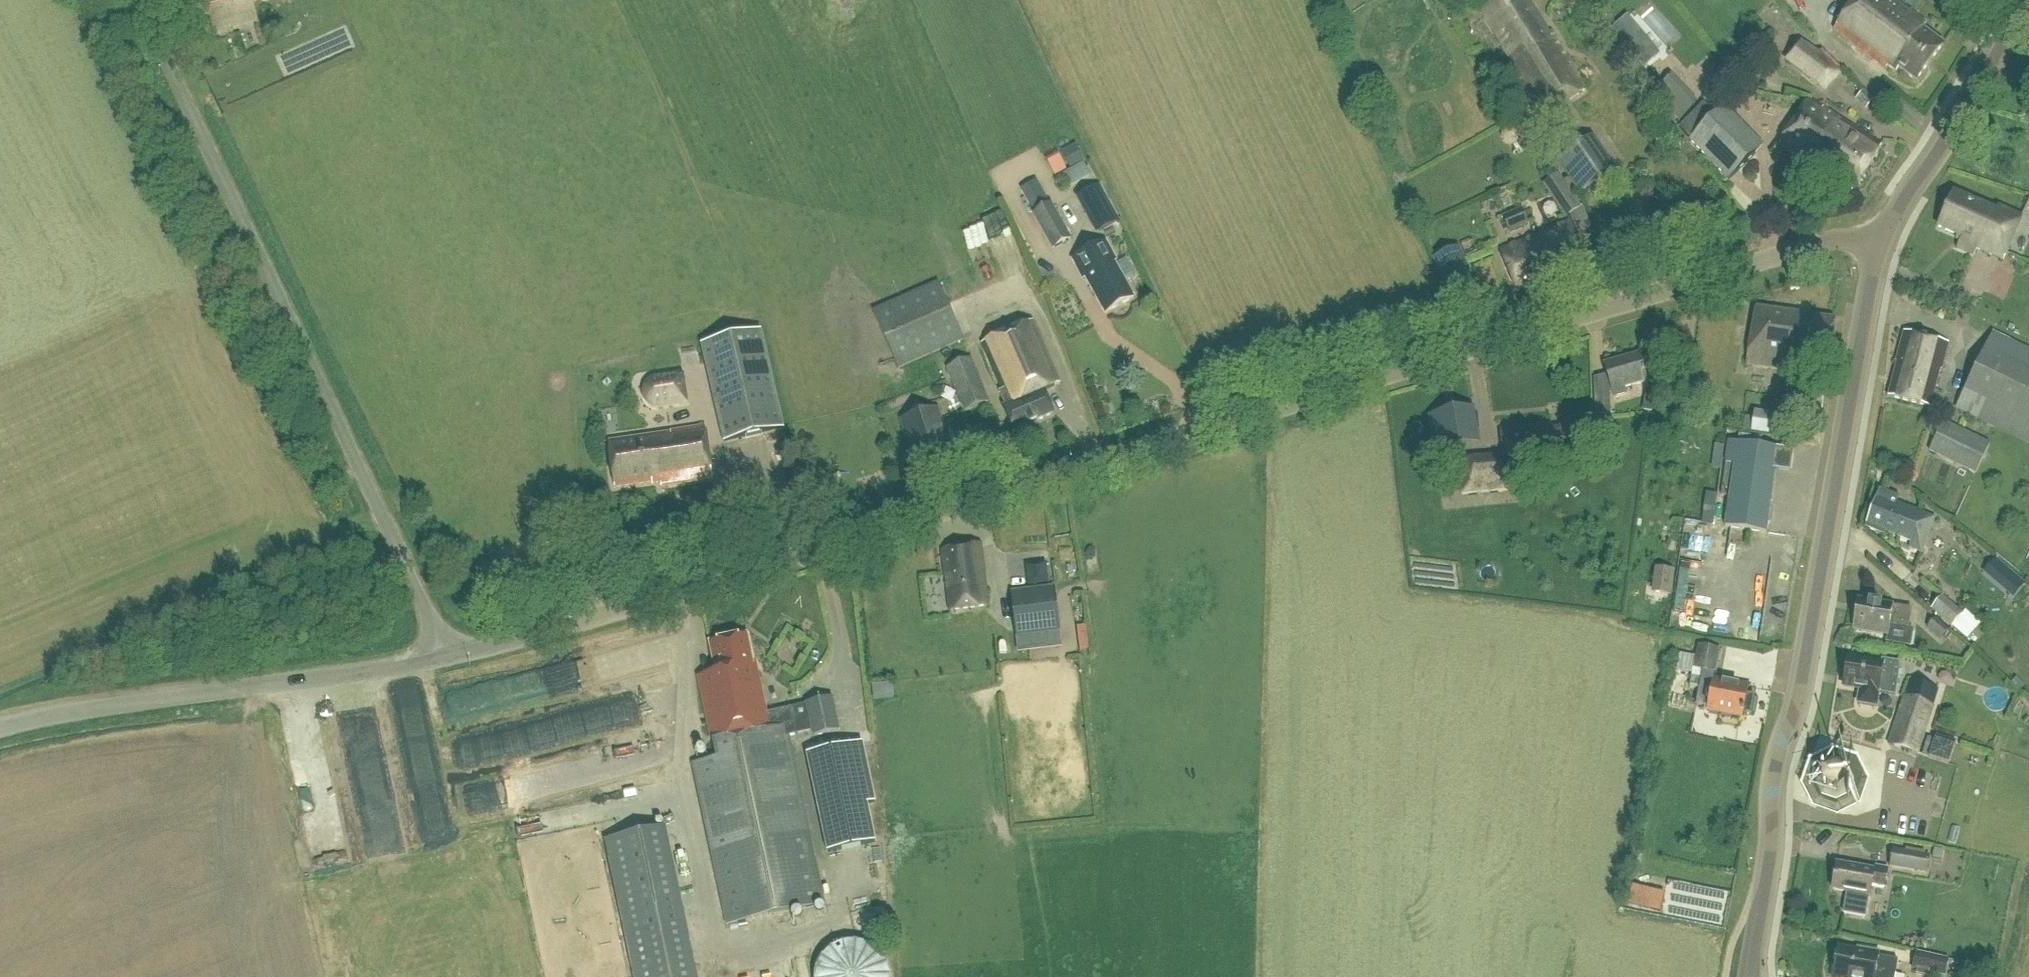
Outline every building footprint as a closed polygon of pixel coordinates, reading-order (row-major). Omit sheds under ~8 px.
[(249,0),(203,0),(213,34),(255,21),(249,0)] [(1526,0),(1495,0),(1480,9),(1514,63),(1511,65),(1543,117),(1586,91),(1551,33),(1547,35),(1526,0)] [(1893,0),(1858,0),(1834,31),(1886,70),(1888,67),(1896,73),(1899,69),(1916,82),(1943,46),(1922,30),(1926,25),(1893,0)] [(1626,17),(1611,30),(1644,69),(1659,56),(1626,17)] [(1842,70),(1802,40),(1785,63),(1825,93),(1842,70)] [(1877,100),(1866,91),(1856,102),(1867,111),(1877,100)] [(993,103),(1002,118),(1011,113),(1002,98),(993,103)] [(1697,113),(1682,98),(1665,115),(1692,141),(1690,143),(1728,181),(1763,146),(1725,108),(1716,116),(1705,105),(1697,113)] [(1822,111),(1807,101),(1779,145),(1795,155),(1794,157),(1851,194),(1882,146),(1824,109),(1822,111)] [(1616,172),(1594,138),(1558,161),(1580,195),(1616,172)] [(1075,147),(1061,154),(1070,170),(1084,162),(1075,147)] [(1055,152),(1042,159),(1053,179),(1066,172),(1055,152)] [(1082,164),(1060,177),(1069,194),(1092,181),(1082,164)] [(1583,209),(1560,176),(1545,186),(1568,219),(1583,209)] [(1035,214),(1034,215),(1054,251),(1073,240),(1053,205),(1050,206),(1036,182),(1022,190),(1035,214)] [(1112,241),(1129,234),(1122,219),(1120,220),(1105,187),(1085,196),(1100,230),(1106,227),(1112,241)] [(1996,213),(1954,194),(1939,228),(1963,238),(1958,249),(1974,256),(1977,249),(2003,261),(2022,219),(1998,209),(1996,213)] [(1002,254),(1017,247),(1004,215),(989,221),(1002,254)] [(1530,219),(1512,225),(1515,234),(1532,228),(1530,219)] [(1544,234),(1540,236),(1549,259),(1553,257),(1561,275),(1586,264),(1572,230),(1547,240),(1544,234)] [(1515,246),(1501,252),(1518,293),(1561,275),(1553,257),(1549,259),(1540,236),(1515,246)] [(1117,262),(1106,243),(1074,260),(1084,279),(1086,278),(1105,314),(1133,299),(1114,263),(1117,262)] [(1480,289),(1460,247),(1433,260),(1453,302),(1480,289)] [(966,342),(941,283),(876,312),(901,370),(966,342)] [(1835,321),(1756,309),(1747,365),(1779,369),(1780,360),(1828,367),(1835,321)] [(1059,384),(1033,324),(982,345),(1002,392),(999,393),(1005,408),(1004,408),(1014,432),(1053,416),(1043,391),(1059,384)] [(774,392),(759,333),(703,346),(709,371),(726,448),(784,435),(774,392)] [(1948,344),(1905,333),(1888,397),(1931,409),(1948,344)] [(1994,333),(1956,411),(2028,446),(2028,350),(1994,333)] [(694,350),(696,368),(705,367),(703,349),(694,350)] [(1647,382),(1639,355),(1604,365),(1614,398),(1626,395),(1625,389),(1647,382)] [(991,403),(974,359),(955,366),(953,360),(942,365),(945,375),(951,373),(966,413),(991,403)] [(691,406),(687,375),(653,379),(651,380),(650,381),(649,383),(647,385),(646,386),(645,389),(645,391),(645,393),(645,395),(645,396),(646,399),(646,400),(647,402),(649,404),(650,406),(652,408),(655,409),(656,410),(691,406)] [(1826,388),(1789,382),(1786,401),(1781,400),(1780,406),(1822,412),(1826,388)] [(1481,444),(1475,408),(1428,416),(1434,452),(1481,444)] [(943,426),(938,409),(901,420),(906,437),(910,436),(918,461),(947,452),(939,427),(943,426)] [(1991,443),(1945,421),(1930,453),(1976,475),(1991,443)] [(1583,460),(1579,424),(1501,431),(1504,458),(1469,462),(1461,471),(1463,493),(1507,488),(1506,474),(1561,469),(1560,462),(1583,460)] [(712,482),(705,429),(665,435),(665,437),(608,445),(615,490),(660,484),(661,489),(712,482)] [(1794,452),(1729,442),(1721,496),(1730,497),(1725,528),(1766,534),(1775,471),(1791,474),(1794,452)] [(1896,498),(1880,492),(1866,529),(1883,535),(1884,532),(1911,543),(1909,548),(1921,553),(1935,518),(1895,503),(1896,498)] [(1688,526),(1687,562),(1714,563),(1714,527),(1688,526)] [(987,606),(979,547),(943,551),(950,611),(987,606)] [(1996,560),(1983,574),(2012,599),(2025,584),(1996,560)] [(1046,565),(1026,567),(1029,587),(1049,585),(1046,565)] [(1057,614),(1054,588),(1012,593),(1015,619),(1018,618),(1020,633),(1039,631),(1037,616),(1057,614)] [(1964,614),(1944,597),(1932,611),(1952,628),(1964,614)] [(1879,605),(1858,602),(1853,630),(1888,635),(1889,626),(1908,629),(1911,610),(1892,607),(1893,604),(1879,602),(1879,605)] [(1949,631),(1936,620),(1927,630),(1941,641),(1949,631)] [(1083,652),(1093,651),(1092,628),(1082,628),(1083,652)] [(753,667),(746,636),(711,643),(718,674),(698,678),(712,743),(715,743),(719,760),(693,765),(727,925),(826,904),(790,738),(814,733),(815,738),(841,733),(834,699),(808,705),(808,706),(767,715),(757,666),(753,667)] [(1709,673),(1723,673),(1724,651),(1709,650),(1709,673)] [(1882,666),(1849,660),(1844,687),(1860,689),(1858,704),(1877,707),(1879,693),(1895,696),(1900,665),(1883,662),(1882,666)] [(1711,681),(1702,679),(1697,707),(1708,708),(1707,712),(1743,718),(1744,714),(1752,716),(1755,696),(1747,695),(1749,686),(1737,685),(1711,681)] [(1936,697),(1908,688),(1890,745),(1918,755),(1936,697)] [(467,769),(603,741),(598,714),(462,742),(467,769)] [(359,816),(388,814),(383,723),(354,724),(359,816)] [(828,854),(876,843),(868,806),(876,804),(863,744),(806,756),(828,854)] [(1963,766),(1965,749),(1936,744),(1933,762),(1963,766)] [(1849,768),(1833,763),(1819,771),(1814,786),(1822,801),(1837,806),(1852,798),(1856,783),(1849,768)] [(476,816),(531,807),(527,785),(472,794),(476,816)] [(554,833),(553,818),(535,820),(537,835),(554,833)] [(665,829),(606,842),(634,976),(697,976),(665,829)] [(1944,833),(1944,843),(1964,843),(1964,833),(1944,833)] [(319,839),(323,867),(345,863),(341,835),(319,839)] [(1931,855),(1894,848),(1890,867),(1927,874),(1931,855)] [(1874,871),(1837,864),(1832,890),(1870,897),(1872,887),(1889,891),(1892,876),(1874,873),(1874,871)] [(889,973),(888,971),(887,967),(886,965),(884,961),(881,958),(879,955),(876,952),(873,950),(869,948),(866,946),(863,945),(859,944),(856,944),(852,943),(848,943),(844,944),(841,945),(837,946),(834,948),(830,950),(827,952),(824,955),(822,958),(819,961),(818,965),(816,967),(815,971),(815,973),(814,976),(889,976),(889,973)] [(1840,949),(1835,976),(1895,976),(1898,961),(1879,957),(1879,953),(1858,950),(1858,952),(1840,949)] [(1950,959),(1917,952),(1913,969),(1946,976),(1950,959)]
